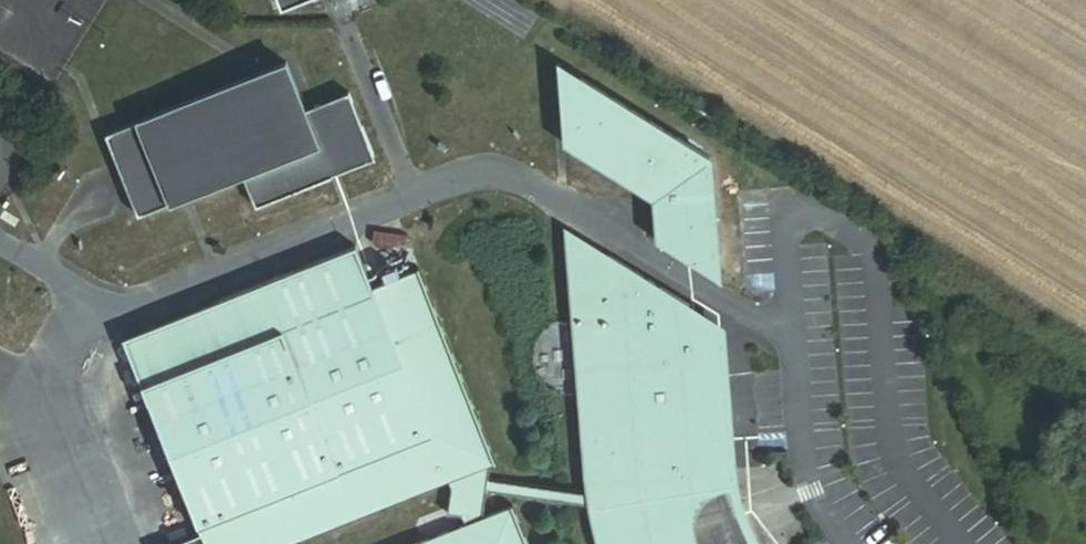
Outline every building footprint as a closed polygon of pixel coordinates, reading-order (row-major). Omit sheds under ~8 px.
[(281,8),(302,0),(278,0),(281,8)] [(324,154),(367,137),(349,94),(307,111),(288,63),(106,136),(138,216),(243,174),(256,208),(333,177),(324,154)] [(570,101),(583,80),(558,65),(565,144),(580,119),(572,114),(578,105),(570,101)] [(718,257),(710,158),(583,80),(570,101),(578,105),(572,114),(580,119),(565,144),(654,198),(658,241),(681,239),(682,253),(693,252),(693,259),(718,257)] [(376,160),(367,137),(324,154),(333,177),(376,160)] [(606,290),(604,265),(609,256),(569,233),(575,293),(606,290)] [(720,278),(718,257),(693,259),(693,252),(682,253),(681,239),(658,241),(720,278)] [(514,507),(482,520),(487,487),(488,479),(491,458),(495,457),(420,269),(372,288),(357,248),(264,285),(282,332),(142,387),(201,535),(178,543),(284,543),(447,477),(450,485),(446,515),(463,517),(466,526),(420,543),(529,543),(514,507)] [(679,511),(685,496),(691,488),(704,477),(713,473),(724,470),(715,367),(695,368),(690,305),(609,256),(604,265),(606,290),(575,293),(591,494),(488,479),(487,487),(591,502),(600,543),(682,543),(681,543),(678,532),(678,516),(679,511)] [(142,387),(282,332),(264,285),(124,340),(142,387)] [(737,474),(724,325),(690,305),(695,368),(715,367),(724,470),(713,473),(704,477),(691,488),(685,496),(679,511),(678,516),(678,532),(681,543),(682,543),(761,543),(755,534),(743,505),(737,474)]
